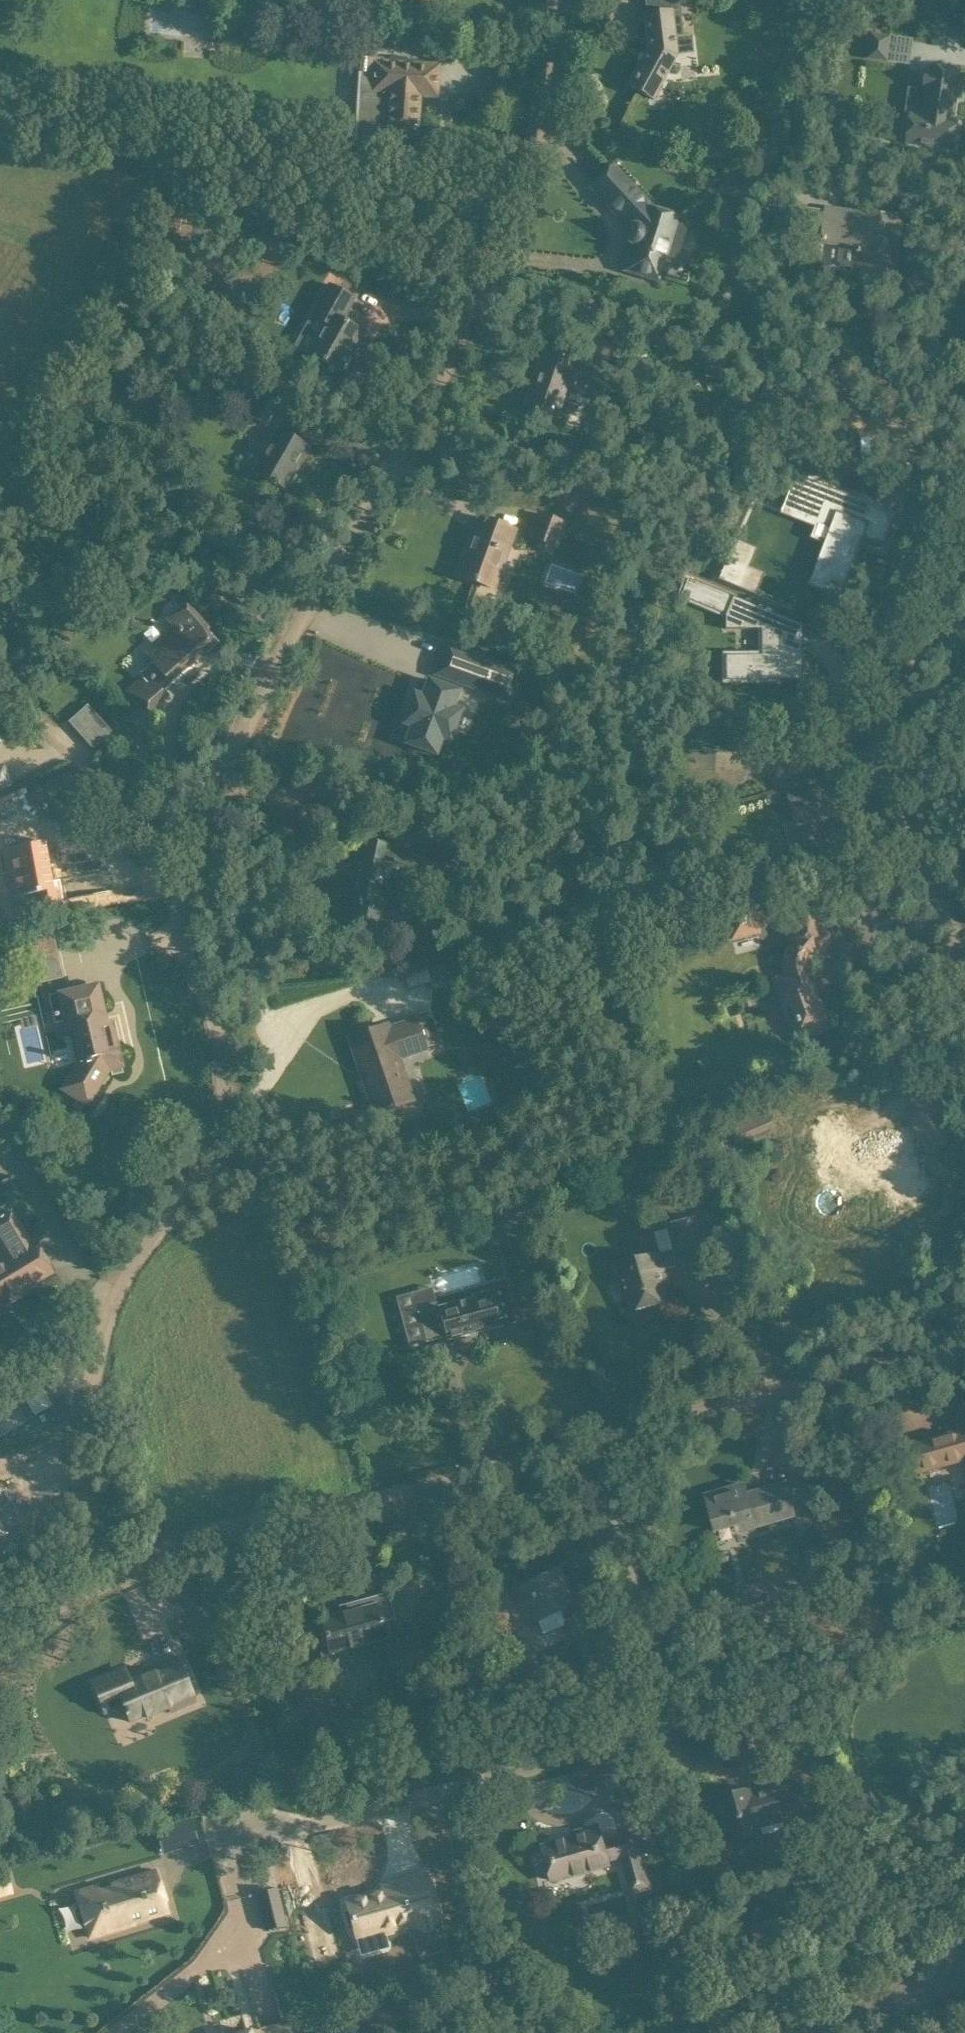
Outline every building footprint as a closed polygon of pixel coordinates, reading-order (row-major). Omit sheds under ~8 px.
[(644,94),(653,99),(677,54),(673,26),(681,25),(678,0),(646,0),(648,13),(643,13),(648,49),(628,85),(644,94)] [(437,65),(372,62),(361,61),(353,161),(375,162),(378,127),(386,128),(385,135),(416,137),(418,95),(435,96),(437,65)] [(955,149),(959,120),(954,119),(957,97),(962,98),(964,80),(964,76),(960,75),(960,71),(932,68),(932,71),(928,71),(925,93),(929,93),(926,115),(912,113),(911,118),(906,118),(903,137),(909,138),(908,143),(955,149)] [(612,167),(592,186),(630,226),(628,228),(626,230),(626,233),(625,236),(626,238),(627,241),(629,243),(632,244),(634,245),(627,269),(646,275),(661,280),(666,275),(669,266),(668,258),(667,258),(668,257),(675,259),(687,224),(679,221),(680,217),(650,206),(626,182),(612,167)] [(858,268),(874,270),(894,272),(898,237),(893,237),(895,217),(864,213),(864,215),(827,211),(824,240),(861,245),(858,268)] [(307,355),(322,363),(339,372),(349,354),(351,356),(364,334),(342,322),(354,299),(329,285),(311,318),(323,324),(307,355)] [(525,407),(544,413),(555,417),(565,388),(598,400),(607,375),(573,363),(574,362),(544,352),(525,407)] [(247,415),(266,426),(282,397),(262,387),(247,415)] [(738,420),(735,427),(745,432),(748,425),(738,420)] [(841,421),(833,446),(890,463),(898,439),(841,421)] [(253,472),(267,480),(285,490),(309,447),(277,429),(253,472)] [(804,469),(791,501),(845,522),(838,539),(832,536),(818,571),(843,581),(849,566),(851,566),(859,547),(849,544),(856,527),(884,538),(897,505),(804,469)] [(528,537),(556,547),(565,523),(537,513),(528,537)] [(457,575),(476,582),(494,588),(515,530),(478,517),(457,575)] [(734,544),(719,580),(738,587),(753,551),(734,544)] [(803,680),(802,625),(688,579),(680,597),(725,615),(725,629),(761,629),(761,655),(726,655),(726,681),(803,680)] [(130,692),(147,711),(165,695),(159,688),(198,653),(202,657),(217,643),(207,632),(209,629),(188,605),(170,621),(179,631),(161,647),(159,645),(148,655),(154,662),(139,675),(143,680),(130,692)] [(446,646),(436,673),(469,685),(474,671),(488,676),(493,662),(446,646)] [(406,744),(424,750),(436,754),(442,738),(450,740),(461,710),(453,707),(459,691),(429,680),(422,697),(414,694),(403,724),(412,727),(406,744)] [(0,767),(0,789),(11,784),(3,766),(0,767)] [(677,769),(676,782),(712,783),(713,770),(677,769)] [(788,786),(793,805),(804,846),(848,834),(841,810),(836,812),(827,776),(788,786)] [(350,897),(369,901),(380,904),(386,874),(421,881),(426,856),(391,848),(392,847),(361,841),(350,897)] [(44,842),(2,849),(7,877),(11,876),(15,897),(36,893),(39,905),(58,902),(55,888),(53,889),(44,842)] [(688,888),(682,898),(691,903),(697,893),(688,888)] [(682,901),(670,904),(672,913),(684,910),(682,901)] [(723,913),(710,916),(716,942),(729,939),(729,941),(760,934),(753,904),(722,911),(723,913)] [(788,974),(789,976),(783,978),(788,990),(781,992),(787,1007),(790,1009),(795,1007),(807,1036),(810,1035),(813,1037),(822,1034),(823,1031),(831,1028),(821,1002),(817,992),(820,991),(812,968),(812,967),(812,966),(812,964),(812,963),(813,962),(833,938),(809,917),(790,940),(794,944),(792,946),(791,949),(790,951),(788,954),(788,957),(787,959),(787,962),(786,965),(787,968),(787,971),(788,974)] [(51,933),(25,939),(28,953),(29,959),(56,953),(55,947),(51,933)] [(48,995),(53,1015),(54,1023),(70,1019),(71,1023),(69,1023),(80,1061),(83,1064),(72,1082),(92,1095),(107,1071),(117,1069),(113,1055),(117,1054),(113,1038),(110,1039),(98,984),(48,995)] [(40,1004),(37,991),(23,994),(27,1007),(40,1004)] [(386,1025),(369,1031),(350,1038),(376,1113),(412,1101),(397,1059),(426,1050),(415,1019),(387,1029),(386,1025)] [(728,1125),(736,1145),(777,1128),(769,1108),(728,1125)] [(829,1163),(826,1164),(838,1207),(890,1193),(894,1208),(904,1205),(907,1215),(916,1212),(929,1209),(916,1159),(914,1159),(912,1150),(910,1145),(914,1144),(907,1119),(846,1135),(849,1145),(851,1145),(854,1156),(829,1163)] [(635,1148),(639,1157),(652,1152),(648,1143),(635,1148)] [(11,1212),(0,1218),(0,1254),(4,1260),(0,1262),(0,1304),(1,1304),(3,1307),(25,1294),(23,1291),(52,1273),(33,1243),(30,1245),(11,1212)] [(674,1249),(615,1265),(620,1282),(625,1281),(633,1311),(668,1302),(659,1271),(679,1266),(680,1268),(707,1260),(702,1241),(695,1218),(668,1225),(674,1249)] [(447,1341),(500,1327),(516,1322),(506,1286),(455,1300),(456,1302),(437,1307),(436,1302),(417,1308),(426,1342),(445,1336),(447,1341)] [(960,1431),(910,1445),(918,1474),(964,1460),(964,1423),(959,1425),(960,1431)] [(795,1518),(791,1502),(785,1482),(746,1493),(744,1485),(705,1496),(714,1531),(747,1522),(749,1530),(795,1518)] [(813,1524),(809,1534),(821,1538),(824,1528),(813,1524)] [(514,1590),(522,1608),(529,1625),(560,1611),(574,1643),(598,1632),(581,1592),(570,1597),(559,1570),(514,1590)] [(386,1638),(382,1623),(394,1620),(394,1621),(396,1620),(388,1593),(356,1601),(356,1603),(357,1603),(359,1610),(321,1620),(329,1649),(325,1650),(322,1655),(323,1659),(320,1660),(325,1679),(345,1674),(339,1650),(386,1638)] [(735,1604),(731,1621),(743,1623),(747,1607),(735,1604)] [(384,1652),(392,1680),(427,1671),(419,1643),(384,1652)] [(104,1712),(123,1705),(130,1722),(168,1706),(170,1712),(195,1702),(177,1659),(153,1669),(154,1673),(129,1683),(124,1670),(92,1683),(104,1712)] [(719,1726),(727,1750),(776,1734),(769,1710),(719,1726)] [(810,1813),(806,1797),(801,1778),(750,1792),(749,1789),(715,1799),(727,1845),(762,1835),(760,1827),(810,1813)] [(49,1797),(38,1798),(39,1810),(50,1810),(49,1797)] [(571,1834),(573,1839),(544,1847),(553,1881),(610,1865),(608,1860),(622,1856),(632,1892),(650,1888),(641,1853),(635,1834),(604,1843),(599,1827),(571,1834)] [(98,1886),(76,1892),(88,1937),(125,1926),(125,1925),(167,1913),(155,1871),(111,1884),(113,1888),(100,1892),(98,1886)] [(12,1893),(9,1884),(6,1874),(0,1876),(0,1897),(12,1893)] [(383,1891),(345,1902),(356,1938),(357,1938),(361,1955),(388,1947),(385,1935),(413,1927),(421,1956),(446,1948),(438,1920),(440,1919),(431,1887),(405,1895),(402,1886),(383,1891)] [(276,1890),(258,1894),(261,1906),(279,1901),(276,1890)] [(283,2021),(242,2032),(287,2032),(283,2021)]
